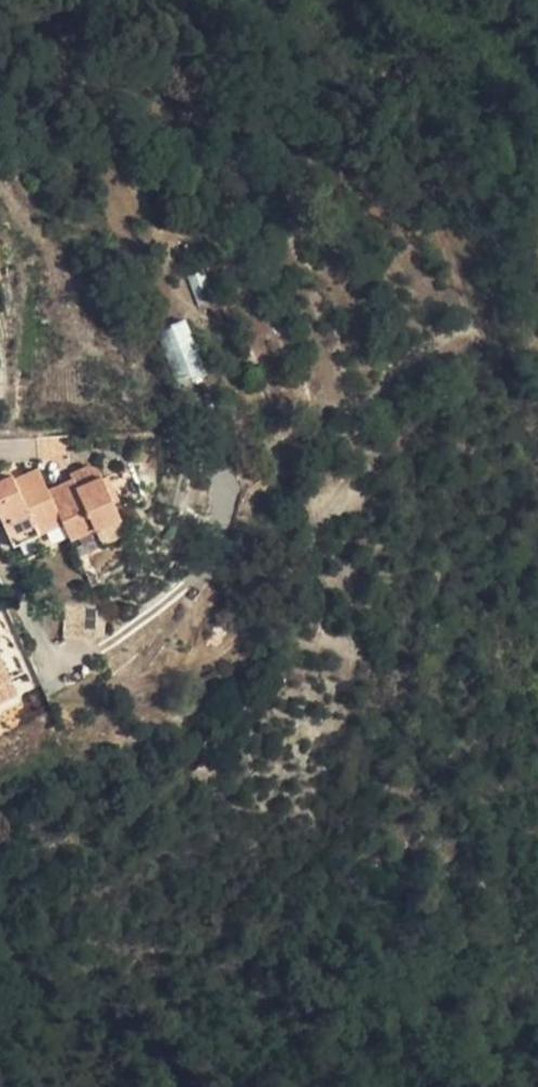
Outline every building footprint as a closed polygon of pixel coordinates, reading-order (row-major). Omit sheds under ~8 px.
[(161,328),(174,383),(202,377),(189,321),(161,328)] [(49,489),(60,515),(64,524),(71,540),(96,530),(103,545),(128,534),(99,470),(97,467),(95,466),(92,465),(86,465),(70,472),(73,477),(49,489)] [(14,547),(40,535),(36,526),(60,515),(49,489),(38,466),(13,478),(8,468),(0,472),(0,517),(14,547)] [(60,515),(36,526),(40,535),(64,524),(60,515)] [(96,530),(71,540),(78,556),(103,545),(96,530)] [(65,604),(63,636),(95,638),(96,605),(65,604)] [(13,690),(0,663),(0,697),(13,690)]
